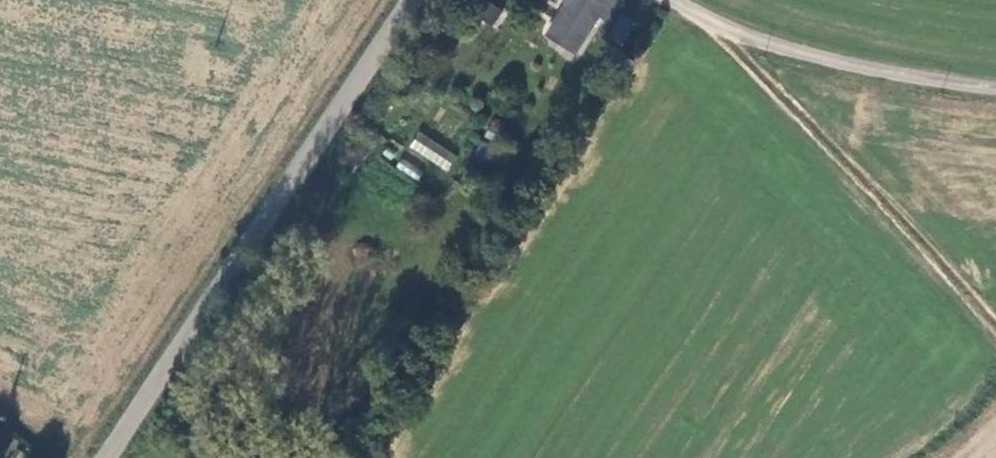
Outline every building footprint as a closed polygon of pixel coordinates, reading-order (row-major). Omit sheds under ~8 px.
[(617,0),(570,0),(543,40),(569,57),(597,15),(609,23),(622,3),(617,0)] [(494,25),(502,9),(487,2),(479,18),(494,25)] [(450,169),(457,151),(415,133),(408,151),(450,169)]
